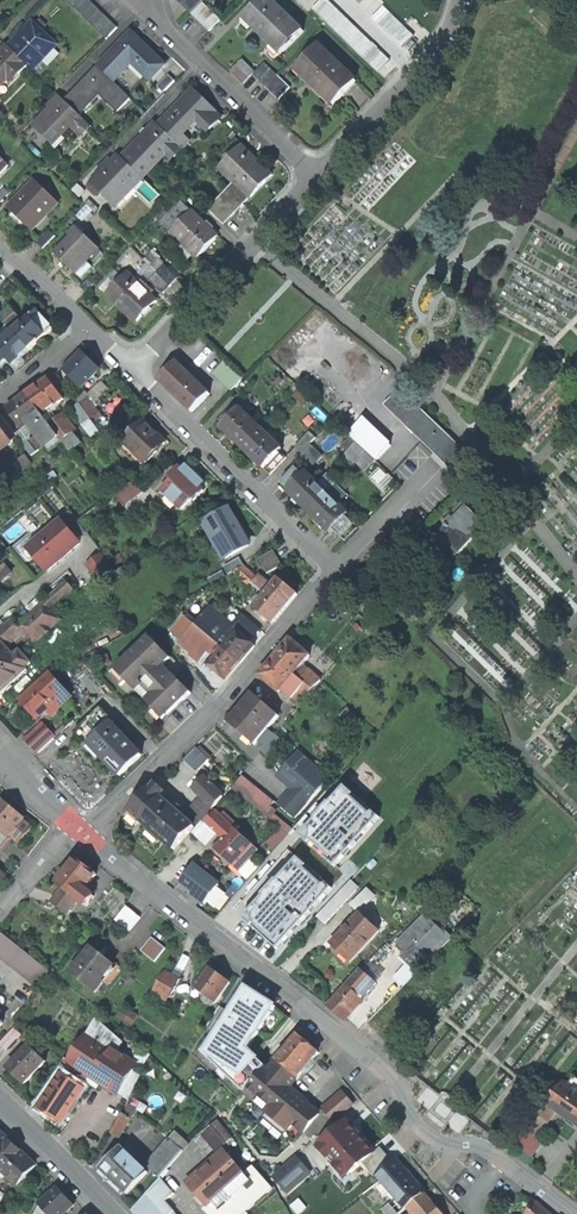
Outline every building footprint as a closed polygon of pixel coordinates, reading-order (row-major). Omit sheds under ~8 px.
[(70,6),(76,11),(87,0),(76,0),(70,6)] [(76,11),(82,17),(94,5),(88,0),(87,0),(76,11)] [(182,6),(191,14),(202,3),(205,0),(187,0),(182,6)] [(271,0),(262,0),(243,20),(281,56),(304,32),(288,17),(289,16),(283,10),(282,11),(271,0)] [(378,44),(331,0),(323,0),(316,7),(367,55),(378,44)] [(209,9),(202,3),(191,14),(197,21),(209,9)] [(94,5),(82,17),(88,23),(100,11),(94,5)] [(397,25),(400,29),(405,24),(389,5),(377,16),(390,31),(397,25)] [(215,15),(209,9),(197,21),(203,27),(215,15)] [(100,11),(88,23),(94,29),(106,17),(100,11)] [(221,20),(215,15),(203,27),(209,32),(221,20)] [(106,17),(94,29),(100,35),(112,23),(106,17)] [(112,23),(100,35),(106,40),(118,28),(112,23)] [(34,24),(10,48),(29,66),(30,67),(53,43),(34,24)] [(148,71),(148,73),(153,79),(166,66),(132,33),(99,68),(114,83),(136,60),(139,63),(138,65),(139,66),(141,64),(148,71)] [(29,66),(10,48),(7,45),(0,53),(0,90),(16,73),(20,76),(29,66)] [(319,46),(296,70),(333,106),(356,83),(319,46)] [(242,61),(231,72),(244,85),(255,74),(242,61)] [(265,63),(253,76),(259,82),(272,70),(265,63)] [(99,68),(65,102),(80,116),(100,96),(118,113),(131,99),(114,83),(99,68)] [(272,70),(259,82),(266,88),(278,76),(272,70)] [(169,75),(157,87),(164,93),(175,81),(169,75)] [(278,76),(266,88),(272,94),(284,82),(278,76)] [(284,82),(272,94),(279,101),(291,89),(284,82)] [(193,92),(159,126),(174,140),(196,117),(210,131),(221,119),(193,92)] [(62,99),(35,127),(51,142),(59,133),(62,136),(71,126),(79,134),(88,124),(80,116),(65,102),(62,99)] [(122,159),(141,178),(153,166),(150,163),(159,154),(156,152),(161,146),(175,159),(183,149),(174,140),(159,126),(156,123),(122,159)] [(229,189),(223,196),(239,211),(273,176),(242,147),(221,168),(239,185),(232,192),(229,189)] [(119,156),(92,184),(111,202),(129,183),(134,188),(142,179),(141,178),(122,159),(119,156)] [(0,158),(0,175),(9,166),(0,158)] [(30,229),(45,212),(48,215),(58,204),(34,181),(8,208),(30,229)] [(0,193),(0,204),(9,195),(3,189),(0,193)] [(225,226),(239,211),(223,196),(214,205),(217,207),(211,213),(225,226)] [(163,221),(173,231),(192,212),(181,202),(163,221)] [(173,231),(171,233),(198,258),(218,237),(192,212),(173,231)] [(71,238),(56,255),(82,279),(93,267),(85,260),(97,247),(76,228),(69,235),(71,238)] [(24,256),(31,262),(43,249),(36,243),(24,256)] [(165,265),(157,273),(171,287),(179,279),(165,265)] [(157,273),(149,281),(164,295),(171,287),(157,273)] [(107,295),(127,315),(128,314),(137,322),(157,302),(128,274),(107,295)] [(91,275),(80,287),(86,293),(98,281),(91,275)] [(4,324),(13,333),(29,351),(53,330),(36,312),(24,323),(15,314),(4,324)] [(2,366),(8,360),(13,366),(29,351),(13,333),(0,345),(0,365),(2,366)] [(82,353),(64,371),(82,388),(100,370),(82,353)] [(159,381),(192,412),(210,394),(177,362),(159,381)] [(231,366),(219,379),(232,391),(243,378),(231,366)] [(63,400),(48,379),(27,394),(42,415),(63,400)] [(400,391),(386,406),(458,476),(473,460),(400,391)] [(42,415),(27,394),(7,409),(22,430),(29,425),(27,423),(31,420),(36,427),(33,429),(46,447),(59,438),(49,424),(42,415)] [(79,406),(89,419),(90,419),(99,412),(89,399),(79,406)] [(78,405),(71,411),(82,425),(89,419),(79,406),(78,405)] [(239,409),(221,428),(243,449),(261,430),(239,409)] [(0,414),(0,451),(18,439),(0,414)] [(61,416),(49,424),(59,438),(69,452),(81,443),(61,416)] [(363,419),(348,434),(357,443),(366,452),(376,461),(391,446),(363,419)] [(143,421),(123,442),(146,464),(166,443),(143,421)] [(261,430),(243,449),(264,469),(266,467),(280,452),(282,450),(261,430)] [(295,447),(302,453),(311,443),(316,438),(309,432),(295,447)] [(30,437),(21,443),(30,456),(39,450),(30,437)] [(302,453),(298,457),(310,469),(323,455),(311,443),(302,453)] [(366,452),(357,443),(347,453),(357,462),(366,452)] [(280,452),(266,467),(273,473),(287,459),(280,452)] [(376,461),(366,452),(357,462),(367,471),(376,461)] [(381,463),(371,474),(385,488),(396,477),(381,463)] [(296,470),(284,482),(290,488),(287,492),(308,513),(335,485),(337,483),(328,474),(318,484),(306,472),(302,476),(296,470)] [(134,475),(114,490),(124,503),(144,487),(134,475)] [(469,483),(464,490),(474,499),(480,492),(469,483)] [(335,485),(308,513),(330,533),(333,530),(340,536),(352,523),(346,517),(349,514),(339,504),(346,497),(344,496),(344,493),(335,485)] [(139,529),(153,546),(166,534),(188,515),(172,497),(139,529)] [(115,572),(153,546),(139,529),(138,527),(128,534),(104,501),(77,520),(115,572)] [(445,528),(439,533),(459,552),(485,526),(465,507),(453,519),(453,518),(444,527),(445,528)] [(229,510),(205,524),(225,559),(249,545),(229,510)] [(61,522),(29,549),(36,557),(36,560),(39,563),(41,564),(48,572),(80,545),(61,522)] [(273,551),(258,559),(266,574),(282,565),(273,551)] [(98,581),(113,571),(103,556),(88,567),(98,581)] [(233,572),(244,566),(239,558),(224,567),(228,575),(233,572)] [(0,570),(0,583),(13,573),(6,565),(0,570)] [(258,579),(244,566),(233,572),(250,587),(253,583),(266,595),(270,590),(266,586),(269,583),(261,575),(258,579)] [(413,577),(404,586),(417,600),(428,590),(420,582),(417,582),(413,577)] [(279,580),(270,590),(266,595),(254,609),(273,624),(297,595),(279,580)] [(28,671),(26,669),(32,664),(21,653),(16,658),(7,649),(16,641),(51,609),(66,595),(68,598),(75,591),(67,583),(21,625),(15,618),(0,632),(0,697),(28,671)] [(92,590),(87,595),(95,604),(100,599),(92,590)] [(51,609),(16,641),(21,647),(30,638),(36,645),(62,621),(51,609)] [(217,644),(226,634),(220,628),(223,625),(215,618),(203,632),(216,643),(217,644)] [(203,641),(211,648),(216,643),(203,632),(198,628),(198,629),(192,624),(184,633),(190,638),(193,634),(202,641),(203,641)] [(226,634),(217,644),(219,645),(237,662),(252,645),(236,631),(230,638),(226,634)] [(150,637),(110,675),(130,697),(137,691),(155,710),(159,708),(167,716),(191,693),(174,675),(171,678),(161,667),(170,659),(150,637)] [(310,657),(291,640),(275,658),(295,675),(310,657)] [(237,662),(219,645),(214,651),(217,654),(207,665),(222,679),(237,662)] [(295,675),(275,658),(260,676),(279,693),(290,680),(301,689),(305,684),(304,683),(295,675)] [(304,683),(305,684),(313,691),(321,682),(312,674),(304,683)] [(60,707),(70,698),(66,693),(67,693),(51,675),(40,684),(21,700),(38,719),(56,702),(60,707)] [(305,684),(301,689),(297,693),(301,696),(297,701),(302,705),(313,691),(305,684)] [(253,693),(228,723),(254,745),(280,716),(253,693)] [(101,709),(88,721),(100,734),(111,724),(112,725),(114,723),(101,709)] [(104,756),(102,758),(120,776),(142,756),(112,725),(111,724),(100,734),(88,721),(79,729),(104,756)] [(42,726),(26,740),(39,754),(54,739),(42,726)] [(196,747),(184,760),(197,773),(209,760),(196,747)] [(291,787),(292,791),(281,804),(295,816),(327,779),(299,754),(279,776),(291,787)] [(243,775),(232,788),(245,799),(256,786),(243,775)] [(202,796),(214,809),(223,798),(206,779),(196,789),(202,796)] [(150,788),(129,809),(176,851),(195,828),(184,819),(181,815),(185,811),(176,803),(172,807),(161,798),(166,792),(156,783),(151,789),(150,788)] [(275,802),(256,786),(245,799),(265,815),(275,802)] [(353,791),(309,841),(344,871),(388,822),(353,791)] [(197,830),(214,809),(202,796),(184,819),(195,828),(197,830)] [(9,839),(14,833),(24,821),(26,819),(3,800),(0,803),(0,832),(9,839)] [(216,813),(203,827),(207,831),(211,827),(225,841),(234,831),(216,813)] [(24,821),(14,833),(21,839),(31,827),(24,821)] [(234,831),(225,841),(217,849),(235,866),(243,856),(246,859),(254,850),(234,831)] [(9,839),(0,832),(0,849),(9,839)] [(77,859),(58,884),(64,889),(78,899),(84,905),(93,894),(86,889),(97,875),(77,859)] [(194,866),(181,883),(182,884),(194,893),(193,895),(200,901),(205,905),(220,885),(194,866)] [(275,903),(252,928),(289,960),(347,894),(318,868),(278,906),(275,903)] [(182,884),(177,891),(197,906),(200,901),(193,895),(194,893),(182,884)] [(212,899),(218,906),(231,895),(224,887),(212,899)] [(367,888),(351,906),(357,911),(368,900),(370,901),(375,896),(367,888)] [(78,899),(64,889),(53,903),(66,914),(78,899)] [(127,907),(116,921),(123,926),(134,913),(127,907)] [(134,913),(123,926),(130,932),(141,919),(134,913)] [(379,931),(360,913),(335,940),(354,958),(379,931)] [(452,937),(444,929),(441,931),(426,916),(397,944),(405,952),(399,957),(408,966),(403,971),(410,979),(452,937)] [(0,937),(0,961),(36,990),(51,972),(3,934),(0,937)] [(147,944),(161,955),(166,949),(152,938),(147,944)] [(147,944),(141,951),(155,962),(161,955),(147,944)] [(101,981),(114,965),(93,948),(72,975),(95,994),(104,983),(101,981)] [(121,971),(114,965),(101,981),(104,983),(107,979),(111,983),(121,971)] [(211,968),(196,989),(216,1004),(231,982),(211,968)] [(361,970),(329,1006),(345,1021),(364,1000),(363,1000),(377,984),(361,970)] [(153,993),(165,1000),(162,1004),(170,1008),(172,1004),(168,1002),(180,980),(166,972),(153,993)] [(255,994),(210,1065),(244,1092),(266,1067),(257,1060),(286,1013),(255,994)] [(31,1026),(24,1034),(30,1039),(37,1031),(31,1026)] [(0,1045),(0,1046),(6,1052),(23,1035),(16,1029),(0,1045)] [(277,1062),(298,1079),(320,1053),(299,1036),(277,1062)] [(134,1069),(136,1066),(113,1050),(110,1054),(86,1037),(69,1061),(69,1062),(90,1076),(117,1094),(134,1069)] [(23,1055),(9,1070),(26,1086),(47,1063),(32,1049),(25,1057),(23,1055)] [(143,1051),(136,1063),(145,1068),(151,1056),(143,1051)] [(69,1062),(69,1061),(66,1059),(60,1069),(64,1072),(39,1109),(61,1124),(85,1088),(83,1087),(90,1076),(69,1062)] [(311,1105),(290,1088),(298,1079),(277,1062),(270,1071),(266,1067),(244,1092),(253,1100),(257,1095),(273,1109),(269,1114),(289,1131),(293,1126),(303,1134),(320,1115),(309,1107),(311,1105)] [(129,1101),(145,1075),(134,1069),(117,1094),(129,1101)] [(547,1103),(557,1111),(576,1125),(576,1080),(575,1078),(569,1086),(564,1082),(547,1103)] [(343,1092),(323,1110),(334,1123),(354,1105),(343,1092)] [(540,1134),(557,1111),(547,1103),(529,1126),(540,1134)] [(124,1115),(114,1135),(121,1139),(131,1118),(124,1115)] [(334,1167),(337,1167),(347,1178),(362,1164),(375,1153),(349,1123),(320,1148),(331,1160),(330,1163),(334,1167)] [(4,1172),(18,1186),(37,1166),(0,1132),(0,1176),(4,1172)] [(147,1166),(161,1178),(184,1152),(170,1140),(147,1166)] [(375,1178),(377,1176),(393,1162),(381,1148),(375,1153),(362,1164),(375,1178)] [(120,1150),(101,1172),(128,1196),(147,1173),(120,1150)] [(228,1150),(188,1182),(208,1207),(248,1175),(228,1150)] [(295,1159),(275,1177),(289,1192),(309,1174),(295,1159)] [(377,1176),(393,1193),(400,1201),(418,1185),(395,1160),(393,1162),(377,1176)] [(208,1207),(205,1210),(209,1213),(247,1213),(276,1190),(257,1167),(248,1175),(208,1207)] [(161,1178),(136,1209),(140,1213),(174,1213),(176,1213),(167,1202),(176,1195),(161,1178)] [(408,1208),(425,1194),(418,1185),(400,1201),(393,1193),(389,1197),(394,1202),(384,1210),(388,1213),(401,1213),(408,1208)] [(75,1206),(58,1188),(39,1205),(40,1206),(47,1213),(66,1213),(75,1206)] [(413,1213),(417,1213),(418,1213),(443,1213),(425,1194),(408,1208),(413,1213)] [(507,1195),(502,1201),(507,1206),(512,1200),(507,1195)] [(526,1213),(558,1213),(539,1198),(526,1213)]
